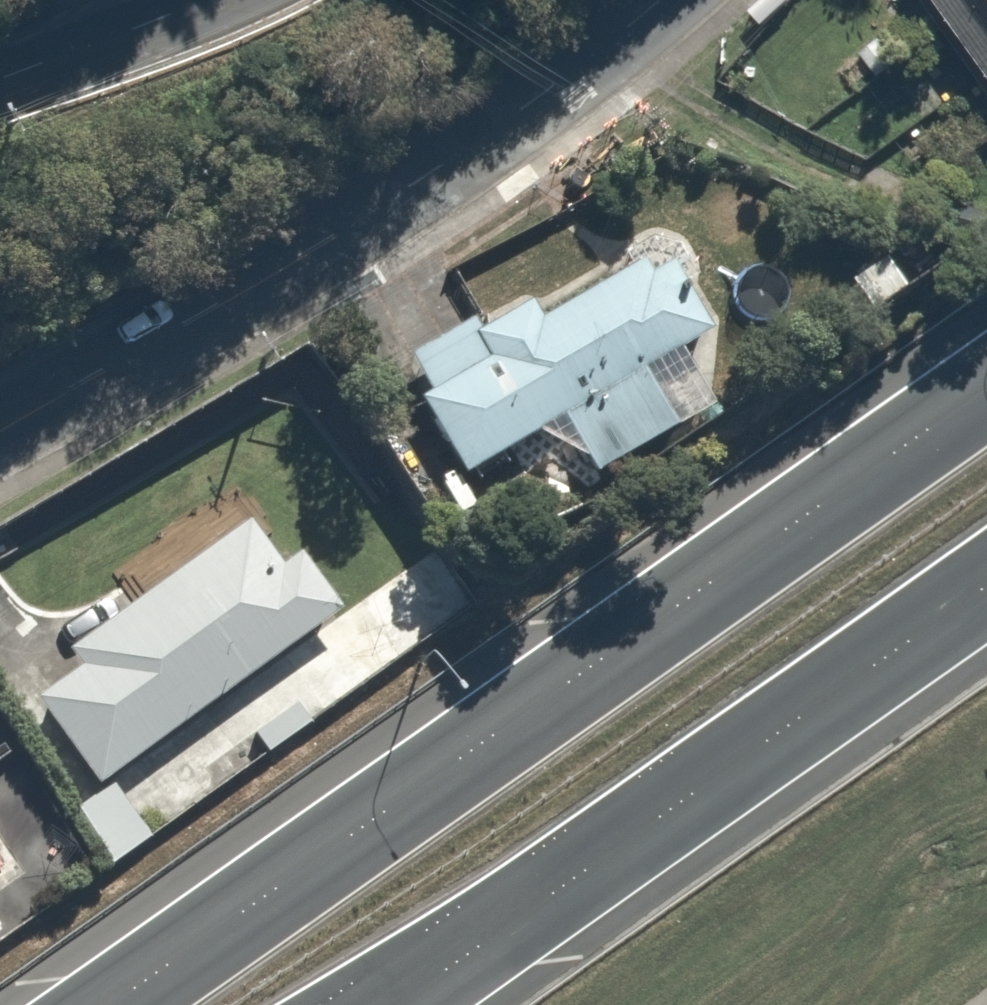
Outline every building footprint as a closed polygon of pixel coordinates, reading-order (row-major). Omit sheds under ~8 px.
[(986,51),(986,0),(949,0),(986,51)] [(404,358),(463,475),(572,421),(594,465),(718,403),(692,352),(729,333),(684,242),(541,314),(531,295),(404,358)] [(896,247),(859,276),(884,309),(921,280),(896,247)] [(91,660),(33,700),(99,794),(114,783),(355,616),(271,496),(73,634),(91,660)] [(152,837),(114,783),(99,794),(80,807),(117,861),(152,837)]
